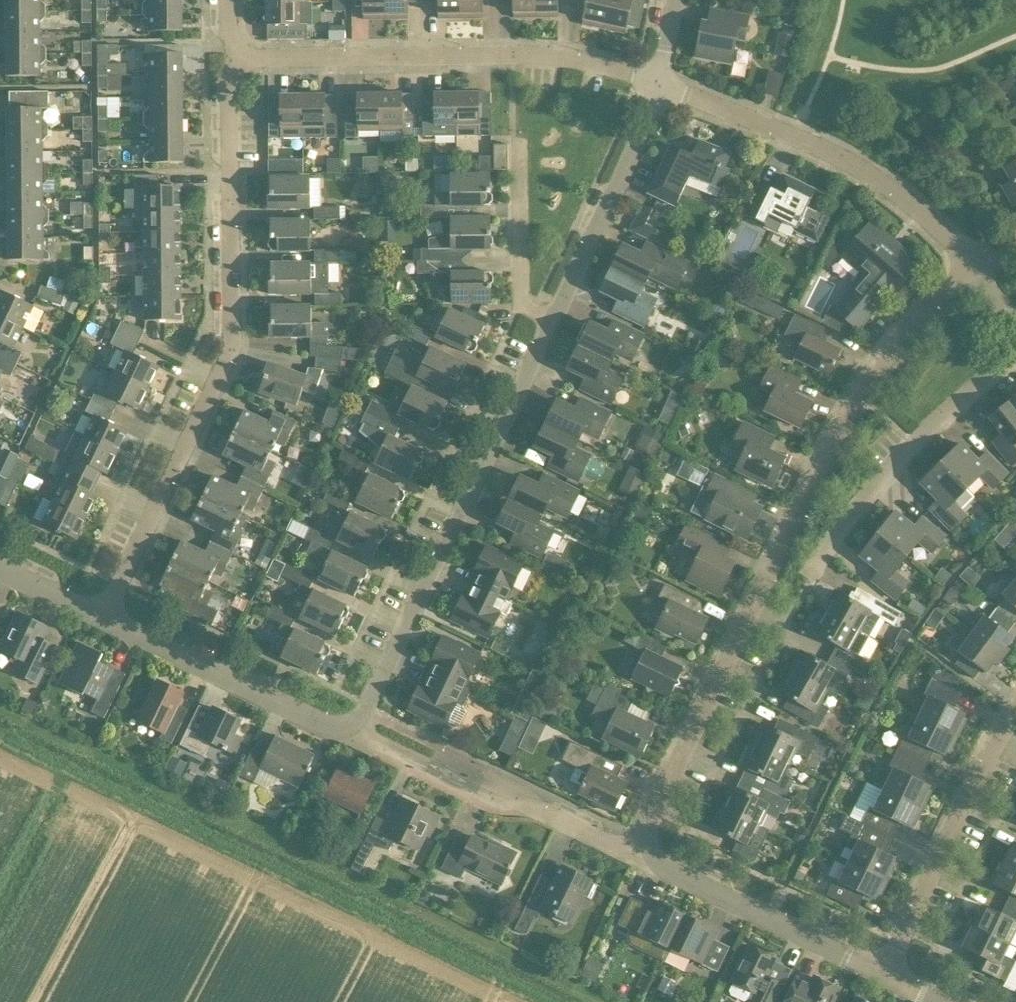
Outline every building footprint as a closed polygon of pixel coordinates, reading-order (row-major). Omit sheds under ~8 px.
[(6,11),(46,11),(46,4),(41,0),(6,0),(6,11)] [(82,11),(91,11),(91,0),(81,0),(82,11)] [(97,10),(106,10),(106,0),(97,0),(97,10)] [(142,10),(181,9),(181,0),(145,0),(142,2),(142,10)] [(363,19),(385,19),(385,0),(363,0),(363,19)] [(385,19),(408,19),(407,0),(385,0),(385,19)] [(438,18),(460,18),(460,0),(438,0),(438,18)] [(460,18),(483,18),(482,0),(460,0),(460,18)] [(513,18),(535,17),(535,0),(513,0),(513,18)] [(535,17),(558,17),(557,0),(535,0),(535,17)] [(606,18),(610,0),(587,0),(582,24),(603,29),(606,18)] [(606,18),(603,29),(625,34),(627,26),(638,29),(643,9),(641,8),(642,2),(644,3),(645,0),(610,0),(606,18)] [(311,2),(302,2),(266,3),(266,25),(278,25),(278,39),(307,39),(307,24),(311,24),(311,2)] [(345,2),(332,2),(332,11),(345,11),(345,2)] [(142,14),(148,20),(148,32),(182,31),(181,9),(142,10),(142,14)] [(97,22),(106,22),(106,10),(97,10),(97,22)] [(702,23),(696,57),(730,64),(735,39),(743,40),(748,17),(711,10),(708,24),(702,23)] [(46,11),(6,11),(6,33),(40,33),(39,22),(45,16),(46,11)] [(82,23),(91,23),(91,11),(82,11),(82,23)] [(330,35),(345,34),(344,22),(329,23),(330,35)] [(40,33),(6,33),(7,55),(46,54),(46,48),(40,43),(40,33)] [(774,54),(786,57),(790,58),(795,37),(793,37),(789,36),(781,34),(779,33),(774,54)] [(91,41),(82,41),(82,54),(91,54),(91,41)] [(143,76),(182,76),(182,53),(149,54),(149,65),(143,70),(143,76)] [(7,77),(38,77),(40,77),(40,65),(46,59),(46,54),(7,55),(7,77)] [(82,66),(91,66),(91,54),(82,54),(82,66)] [(107,64),(97,64),(97,76),(107,76),(107,64)] [(98,89),(107,89),(107,76),(97,76),(98,89)] [(149,97),(182,97),(182,76),(143,76),(143,82),(149,88),(149,97)] [(9,92),(9,108),(7,108),(7,130),(47,130),(47,124),(42,118),(41,109),(48,109),(47,91),(9,92)] [(434,93),(434,103),(422,103),(422,137),(457,136),(456,93),(434,93)] [(478,93),(456,93),(457,136),(479,136),(479,134),(491,134),(491,102),(479,102),(478,93)] [(357,94),(357,105),(345,105),(345,138),(358,138),(358,131),(380,130),(379,94),(357,94)] [(401,130),(402,137),(414,137),(413,104),(402,105),(401,94),(379,94),(380,130),(401,130)] [(280,106),(268,106),(268,139),(281,139),(281,132),(303,131),(302,95),(280,95),(280,106)] [(324,131),(325,138),(337,138),(337,105),(325,106),(324,95),(302,95),(303,131),(324,131)] [(143,119),(183,119),(182,97),(149,97),(149,107),(143,114),(143,119)] [(107,107),(98,107),(98,119),(107,119),(107,107)] [(950,114),(940,120),(945,130),(956,124),(950,114)] [(92,117),(73,117),(73,130),(83,129),(83,130),(92,130),(92,117)] [(98,132),(107,132),(107,119),(98,119),(98,132)] [(150,140),(183,140),(183,119),(143,119),(143,125),(149,131),(150,140)] [(47,130),(7,130),(7,152),(42,152),(42,141),(47,136),(47,130)] [(83,142),(92,142),(92,130),(83,130),(83,142)] [(143,163),(150,163),(183,162),(183,140),(150,140),(150,150),(143,157),(143,163)] [(729,153),(698,140),(693,154),(671,145),(648,193),(671,204),(679,184),(685,187),(689,176),(720,189),(728,169),(724,167),(729,153)] [(507,144),(493,144),(493,170),(508,169),(507,144)] [(1010,151),(1015,162),(1005,169),(1012,181),(1003,187),(1013,204),(1015,203),(1015,147),(1010,151)] [(98,151),(98,163),(107,163),(107,151),(98,151)] [(42,152),(7,152),(8,174),(48,173),(48,168),(42,162),(42,152)] [(454,156),(434,156),(434,170),(454,170),(454,156)] [(378,171),(378,158),(360,158),(361,171),(378,171)] [(92,160),(83,160),(83,173),(92,173),(92,160)] [(48,173),(8,174),(8,195),(42,195),(42,185),(48,179),(48,173)] [(83,185),(92,185),(92,173),(83,173),(83,185)] [(133,187),(143,187),(144,210),(179,210),(179,187),(158,187),(158,175),(133,175),(133,187)] [(492,196),(490,193),(490,175),(450,175),(450,192),(435,193),(435,205),(420,205),(420,218),(446,218),(446,205),(450,206),(490,206),(490,203),(492,201),(492,196)] [(794,230),(812,239),(818,242),(829,218),(807,207),(815,191),(783,175),(774,194),(758,187),(747,211),(764,219),(766,214),(795,228),(794,230)] [(267,204),(270,206),(270,208),(310,208),(310,177),(270,177),(270,196),(267,198),(267,204)] [(125,188),(124,206),(134,206),(135,189),(125,188)] [(42,195),(8,195),(8,217),(48,216),(48,211),(42,205),(42,195)] [(93,203),(83,203),(83,216),(93,216),(93,203)] [(653,209),(642,204),(630,230),(652,241),(657,231),(645,225),(653,209)] [(340,220),(340,207),(314,207),(314,220),(340,220)] [(144,232),(180,232),(179,210),(144,210),(136,211),(136,220),(144,220),(144,232)] [(48,216),(8,217),(8,238),(43,238),(43,228),(48,223),(48,216)] [(84,229),(93,229),(93,216),(83,216),(84,229)] [(428,248),(421,248),(421,261),(460,261),(460,249),(490,249),(490,246),(493,244),(493,239),(490,236),(490,218),(450,218),(450,233),(428,239),(428,248)] [(268,247),(270,249),(270,251),(310,251),(310,220),(270,220),(270,239),(268,241),(268,247)] [(835,309),(857,328),(887,293),(890,296),(918,263),(871,223),(843,256),(865,274),(835,309)] [(110,224),(99,224),(99,232),(110,232),(110,224)] [(99,241),(110,241),(110,232),(99,232),(99,241)] [(144,254),(180,253),(180,232),(144,232),(144,254)] [(49,254),(43,248),(43,238),(8,238),(8,261),(43,260),(49,260),(49,254)] [(689,264),(676,258),(646,243),(641,254),(623,245),(612,268),(644,284),(648,276),(656,280),(659,274),(678,284),(689,264)] [(93,260),(93,247),(84,247),(84,260),(93,260)] [(340,263),(340,262),(354,262),(353,251),(340,251),(340,250),(314,250),(314,263),(328,263),(340,263)] [(144,275),(180,275),(180,253),(144,254),(144,275)] [(493,293),(491,291),(491,272),(447,273),(447,261),(421,261),(421,274),(433,274),(433,285),(436,288),(451,288),(451,304),(491,303),(491,301),(493,298),(493,293)] [(268,290),(271,292),(271,294),(314,294),(315,306),(341,306),(341,293),(329,293),(328,263),(314,263),(270,263),(271,282),(268,284),(268,290)] [(744,274),(721,263),(717,272),(740,283),(744,274)] [(110,267),(99,267),(99,276),(111,275),(110,267)] [(644,284),(612,268),(601,291),(619,300),(614,311),(644,325),(653,305),(646,302),(649,296),(640,292),(644,284)] [(99,284),(111,284),(111,275),(99,276),(99,284)] [(144,297),(180,296),(180,275),(144,275),(144,297)] [(64,294),(40,286),(36,298),(60,306),(64,294)] [(739,301),(753,308),(758,297),(744,290),(739,301)] [(32,307),(33,306),(0,291),(0,292),(0,317),(23,328),(23,327),(33,333),(43,313),(32,307)] [(145,320),(180,320),(180,296),(144,297),(145,320)] [(69,297),(63,309),(74,314),(79,302),(69,297)] [(773,304),(768,315),(778,320),(783,309),(773,304)] [(269,333),(271,335),(271,337),(309,337),(310,356),(342,360),(343,347),(327,345),(328,337),(331,335),(333,332),(333,328),(331,324),(328,322),(311,323),(311,306),(271,306),(271,325),(269,327),(269,333)] [(471,354),(472,352),(475,351),(478,346),(476,343),(484,326),(448,309),(435,337),(471,354)] [(841,350),(817,338),(823,328),(796,314),(784,338),(801,347),(796,359),(829,375),(841,350)] [(16,364),(22,353),(13,348),(23,328),(0,317),(0,357),(16,364)] [(117,329),(140,340),(144,331),(121,320),(117,329)] [(579,346),(611,362),(615,354),(623,358),(626,352),(634,356),(643,335),(613,321),(608,332),(590,323),(579,346)] [(426,346),(432,334),(408,323),(403,335),(426,346)] [(117,329),(115,333),(111,340),(110,344),(126,351),(115,372),(148,388),(158,367),(133,355),(140,340),(117,329)] [(107,330),(104,337),(111,340),(115,333),(107,330)] [(700,358),(706,346),(692,339),(686,351),(700,358)] [(611,362),(579,346),(568,369),(586,378),(581,389),(611,403),(620,383),(613,379),(616,374),(607,370),(611,362)] [(452,393),(453,391),(456,390),(459,385),(458,381),(466,365),(430,347),(416,375),(452,393)] [(315,369),(341,372),(342,360),(310,356),(310,357),(316,357),(315,369)] [(1,372),(11,376),(16,364),(0,357),(0,375),(1,372)] [(408,385),(413,373),(390,362),(384,373),(408,385)] [(258,387),(259,391),(259,393),(296,406),(307,377),(269,363),(263,381),(260,382),(258,387)] [(812,402),(794,394),(801,381),(770,366),(760,387),(773,393),(765,411),(800,428),(812,402)] [(148,388),(115,372),(105,393),(96,389),(90,400),(113,411),(119,400),(138,409),(148,388)] [(691,393),(701,397),(707,384),(697,380),(691,393)] [(434,431),(435,429),(438,428),(440,423),(439,420),(447,404),(411,386),(398,414),(434,431)] [(667,400),(680,407),(685,397),(672,390),(667,400)] [(546,424),(578,440),(582,432),(590,436),(593,430),(601,433),(610,413),(580,399),(575,410),(557,401),(546,424)] [(84,437),(116,453),(127,432),(108,423),(113,411),(90,400),(84,412),(94,416),(84,437)] [(395,412),(371,400),(366,412),(389,423),(395,412)] [(1009,402),(989,418),(1002,435),(993,442),(1011,465),(1015,461),(1015,411),(1009,402)] [(51,419),(56,409),(48,405),(43,415),(51,419)] [(233,433),(271,451),(276,442),(284,446),(296,422),(273,411),(268,422),(244,410),(233,433)] [(417,473),(415,469),(423,453),(394,438),(399,428),(389,423),(366,412),(360,423),(362,424),(359,432),(380,450),(374,463),(410,481),(411,479),(414,477),(417,473)] [(326,413),(322,426),(334,430),(338,418),(326,413)] [(786,456),(763,445),(769,432),(744,420),(732,446),(744,452),(736,467),(772,485),(786,456)] [(688,434),(684,423),(677,427),(681,437),(688,434)] [(578,440),(546,424),(535,447),(553,456),(548,467),(578,481),(587,461),(580,457),(583,451),(574,447),(578,440)] [(88,465),(102,472),(106,474),(116,453),(84,437),(75,432),(64,453),(57,450),(51,462),(59,465),(82,476),(88,465)] [(242,477),(264,488),(276,464),(267,460),(271,451),(233,433),(222,455),(247,466),(242,477)] [(941,463),(956,479),(966,489),(980,475),(992,488),(1007,473),(986,452),(978,461),(961,444),(941,463)] [(7,480),(18,457),(5,450),(0,461),(0,476),(7,480)] [(365,473),(371,462),(347,450),(342,462),(365,473)] [(630,465),(631,465),(632,465),(649,474),(655,460),(637,451),(636,452),(631,463),(630,465)] [(18,459),(8,480),(17,485),(19,486),(29,464),(18,459)] [(683,460),(678,474),(701,481),(705,466),(683,460)] [(966,489),(956,479),(941,463),(921,483),(938,500),(930,509),(950,530),(965,515),(952,502),(966,489)] [(95,496),(77,487),(82,476),(59,465),(54,477),(63,481),(53,502),(85,518),(95,496)] [(643,487),(649,474),(632,465),(631,465),(625,478),(643,487)] [(391,519),(392,517),(396,516),(398,511),(397,508),(405,491),(369,474),(355,502),(391,519)] [(509,500),(541,516),(545,508),(554,512),(556,506),(564,509),(574,489),(544,475),(538,486),(520,477),(509,500)] [(202,498),(240,516),(244,507),(253,512),(264,488),(242,477),(236,487),(212,476),(202,498)] [(733,529),(747,536),(760,510),(752,506),(757,496),(715,476),(704,498),(714,503),(706,520),(732,532),(733,529)] [(17,485),(8,480),(7,480),(0,493),(0,505),(6,508),(17,485)] [(379,550),(378,547),(386,530),(347,511),(352,500),(328,489),(323,501),(339,508),(335,516),(346,521),(337,541),(373,558),(374,556),(377,555),(379,550)] [(210,542),(233,553),(244,529),(236,525),(240,516),(202,498),(191,520),(215,532),(210,542)] [(541,516),(509,500),(498,523),(516,532),(511,543),(541,557),(551,537),(543,533),(546,527),(538,523),(541,516)] [(85,518),(53,502),(43,523),(75,539),(85,518)] [(640,506),(632,522),(643,528),(651,512),(640,506)] [(878,534),(906,556),(918,541),(932,552),(945,536),(922,518),(914,527),(895,512),(878,534)] [(287,529),(296,534),(301,523),(292,519),(287,529)] [(1013,537),(1015,533),(1015,528),(1011,523),(1005,529),(1013,537)] [(734,564),(724,559),(729,548),(684,526),(674,547),(697,558),(687,580),(719,595),(734,564)] [(361,589),(360,585),(368,569),(328,550),(333,539),(310,528),(304,539),(318,546),(315,554),(327,560),(318,579),(354,597),(355,595),(358,594),(361,589)] [(906,556),(878,534),(860,556),(879,571),(872,581),(895,599),(908,583),(894,571),(906,556)] [(170,563),(208,581),(213,573),(221,577),(233,553),(210,542),(205,552),(181,541),(170,563)] [(269,566),(273,558),(278,547),(266,541),(261,552),(257,561),(269,566)] [(478,587),(499,597),(504,586),(511,589),(523,565),(486,547),(475,571),(484,576),(478,587)] [(566,573),(571,564),(548,553),(543,562),(566,573)] [(218,611),(207,606),(213,594),(204,590),(208,581),(170,563),(160,585),(184,597),(179,607),(212,624),(218,611)] [(342,627),(341,624),(349,607),(309,588),(314,578),(287,565),(282,576),(300,585),(296,593),(309,599),(299,618),(335,635),(336,633),(340,632),(342,627)] [(1014,624),(1015,622),(1015,579),(1014,576),(999,593),(1005,599),(996,608),(1014,624)] [(674,633),(695,644),(707,618),(703,616),(700,601),(664,584),(658,597),(668,602),(656,628),(672,636),(674,633)] [(512,604),(499,597),(478,587),(472,599),(463,595),(452,619),(488,637),(500,613),(506,616),(512,604)] [(942,599),(951,606),(960,594),(951,587),(942,599)] [(847,598),(836,592),(834,591),(828,601),(830,602),(825,612),(869,637),(879,618),(893,626),(901,613),(857,588),(854,593),(851,592),(847,598)] [(921,619),(925,610),(912,602),(907,611),(921,619)] [(330,646),(294,629),(291,627),(296,616),(273,605),(267,617),(282,624),(276,636),(288,641),(281,657),(317,674),(330,646)] [(988,619),(986,617),(981,614),(968,632),(1003,658),(1009,650),(1005,647),(1013,637),(1007,633),(1014,624),(996,608),(988,619)] [(589,630),(595,616),(584,611),(577,624),(589,630)] [(812,631),(838,645),(832,656),(852,667),(852,668),(856,670),(862,658),(858,656),(869,637),(825,612),(819,621),(818,620),(812,631)] [(13,663),(21,666),(17,674),(37,683),(52,652),(39,645),(47,628),(18,613),(1,650),(13,656),(12,658),(13,663)] [(549,677),(570,633),(558,627),(537,671),(549,677)] [(652,688),(666,694),(670,685),(676,682),(674,677),(679,667),(656,656),(661,645),(636,633),(629,629),(623,640),(641,649),(627,676),(641,682),(644,691),(652,688)] [(899,654),(910,634),(902,630),(894,645),(895,646),(893,650),(899,654)] [(974,679),(981,669),(986,673),(993,663),(997,666),(1003,658),(968,632),(955,650),(962,655),(955,664),(974,679)] [(435,677),(455,687),(461,676),(468,679),(480,655),(443,637),(431,662),(440,666),(435,677)] [(491,650),(504,656),(508,646),(495,640),(491,650)] [(84,693),(97,700),(91,712),(104,719),(120,686),(108,680),(113,670),(99,663),(103,654),(78,643),(59,684),(83,695),(84,693)] [(826,666),(802,652),(800,651),(794,661),(796,662),(790,672),(826,692),(835,698),(852,668),(852,667),(832,656),(826,666)] [(528,722),(549,678),(532,670),(511,714),(528,722)] [(778,691),(804,706),(798,716),(818,727),(828,711),(828,707),(820,703),(826,692),(790,672),(785,681),(783,680),(778,691)] [(466,712),(463,707),(469,694),(455,687),(435,677),(429,689),(420,685),(408,709),(445,727),(446,725),(452,728),(459,727),(466,712)] [(927,694),(931,696),(921,716),(959,737),(970,717),(957,710),(965,695),(935,679),(927,694)] [(868,690),(865,688),(854,708),(868,716),(885,686),(874,680),(868,690)] [(138,720),(163,732),(159,738),(171,744),(182,722),(171,717),(183,693),(157,681),(138,720)] [(655,727),(627,713),(634,698),(606,685),(596,705),(606,710),(601,720),(609,724),(602,738),(640,757),(655,727)] [(42,696),(37,705),(46,709),(50,700),(42,696)] [(38,703),(28,698),(23,709),(33,714),(38,703)] [(538,706),(538,718),(556,717),(556,706),(538,706)] [(213,708),(200,735),(187,729),(180,745),(204,757),(211,742),(234,753),(241,738),(233,734),(240,720),(213,708)] [(897,750),(927,765),(935,751),(948,758),(959,737),(921,716),(910,736),(906,734),(897,750)] [(508,731),(520,737),(526,725),(514,719),(508,731)] [(530,722),(525,732),(539,739),(544,728),(530,722)] [(788,737),(763,725),(761,724),(756,735),(758,735),(753,745),(790,763),(795,753),(808,759),(818,738),(794,726),(788,737)] [(278,730),(267,751),(254,745),(242,770),(236,781),(247,786),(250,781),(266,788),(279,783),(281,780),(297,789),(302,781),(317,749),(316,748),(315,751),(277,732),(278,730)] [(605,807),(607,804),(612,806),(625,779),(618,776),(622,766),(570,741),(560,761),(575,767),(568,781),(580,787),(578,790),(592,796),(590,799),(605,807)] [(742,765),(769,778),(763,789),(785,799),(793,782),(791,775),(785,773),(790,763),(753,745),(748,755),(747,754),(742,765)] [(884,789),(923,808),(933,787),(920,780),(927,765),(897,750),(889,766),(893,768),(884,789)] [(185,766),(171,759),(165,772),(180,778),(185,766)] [(374,785),(338,768),(325,795),(361,813),(374,785)] [(758,799),(733,787),(731,786),(726,797),(728,798),(723,808),(760,825),(765,815),(766,812),(778,813),(785,799),(763,789),(758,799)] [(862,823),(892,837),(899,822),(913,829),(923,808),(884,789),(874,809),(869,807),(862,823)] [(805,798),(797,794),(792,803),(801,807),(805,798)] [(376,817),(366,839),(375,843),(389,850),(392,844),(393,844),(400,841),(417,850),(424,835),(429,837),(439,816),(403,799),(391,824),(376,817)] [(711,827),(738,840),(733,851),(754,861),(769,831),(759,826),(760,825),(723,808),(718,817),(716,817),(711,827)] [(296,823),(308,829),(313,820),(300,814),(296,823)] [(845,847),(854,851),(849,861),(888,880),(898,859),(885,852),(892,837),(862,823),(846,815),(839,829),(851,835),(845,847)] [(798,830),(794,840),(801,843),(805,834),(798,830)] [(501,884),(516,854),(500,846),(498,849),(472,837),(468,845),(455,839),(441,869),(461,879),(466,867),(501,884)] [(1013,842),(1003,863),(1015,870),(1015,844),(1013,842)] [(358,853),(354,863),(353,865),(351,869),(360,873),(363,867),(368,858),(358,853)] [(857,909),(864,894),(878,901),(888,880),(849,861),(839,881),(834,879),(827,895),(857,909)] [(1003,863),(993,884),(1015,896),(1015,870),(1003,863)] [(571,923),(583,897),(590,900),(597,885),(591,882),(591,881),(561,866),(550,888),(537,882),(522,913),(536,919),(542,909),(571,923)] [(428,906),(431,901),(428,894),(423,891),(418,901),(428,906)] [(662,961),(668,948),(669,949),(685,915),(663,904),(662,907),(651,902),(649,907),(630,898),(618,924),(629,930),(626,937),(629,945),(662,961)] [(1011,906),(1006,917),(983,905),(973,926),(1008,944),(1015,928),(1015,909),(1011,906)] [(729,947),(714,940),(714,939),(703,934),(707,926),(685,915),(669,949),(702,965),(717,972),(729,947)] [(1015,961),(1003,955),(1008,944),(973,926),(962,947),(1010,971),(1015,961)] [(748,945),(731,981),(733,982),(729,991),(730,995),(743,1001),(748,1000),(752,992),(755,993),(751,1001),(775,1001),(782,988),(779,986),(780,983),(767,977),(776,959),(748,945)] [(605,963),(589,955),(580,975),(596,983),(605,963)] [(797,978),(785,1001),(832,1001),(838,989),(814,977),(810,985),(797,978)]
